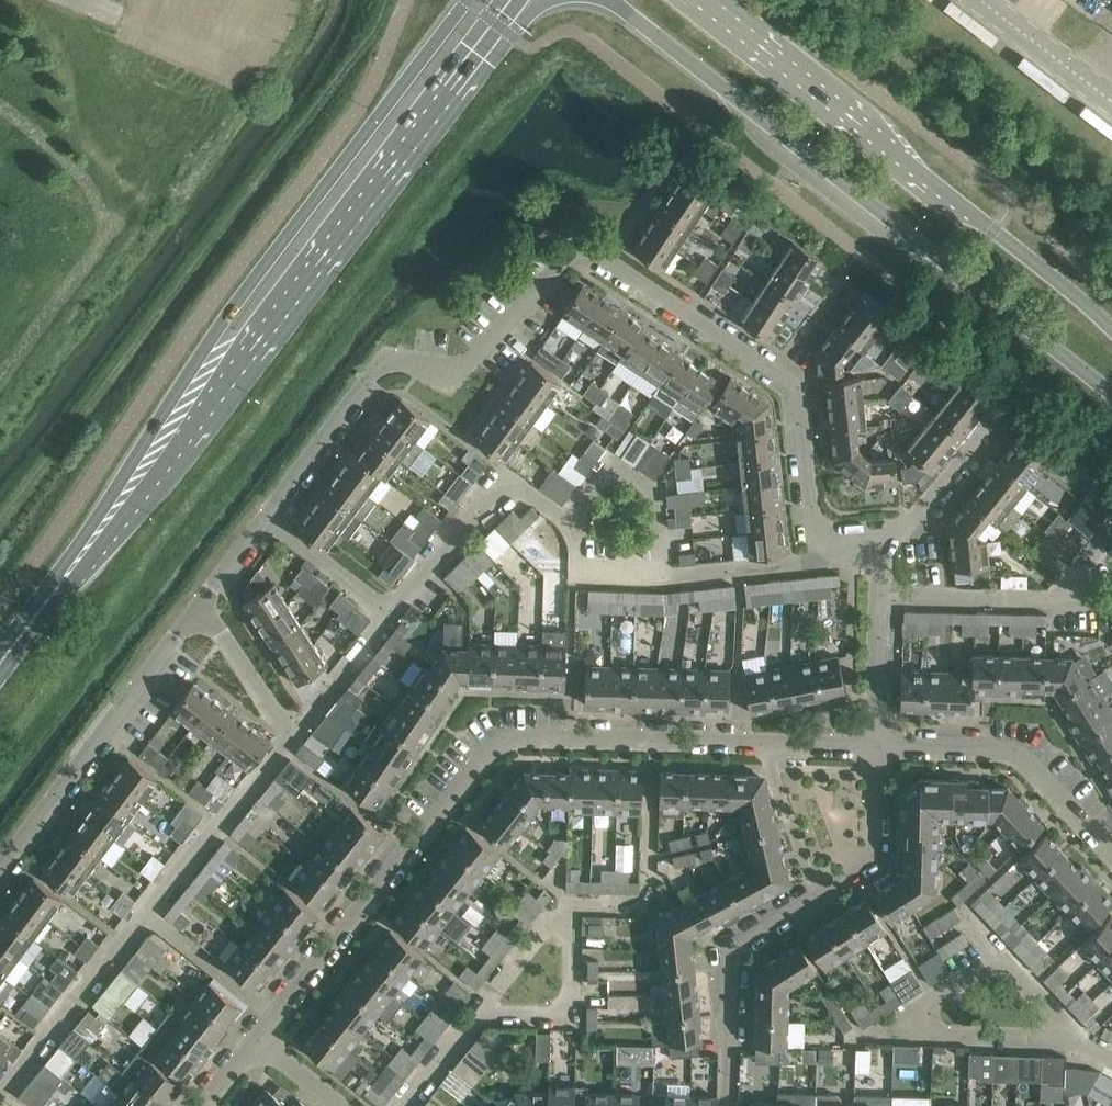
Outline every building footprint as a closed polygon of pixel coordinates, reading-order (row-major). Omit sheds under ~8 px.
[(687,169),(673,190),(703,209),(717,189),(687,169)] [(673,190),(660,209),(690,229),(703,209),(673,190)] [(660,209),(647,229),(677,249),(690,229),(660,209)] [(732,217),(727,225),(739,234),(745,225),(732,217)] [(727,225),(721,234),(734,242),(739,234),(727,225)] [(749,228),(744,237),(756,245),(762,236),(749,228)] [(677,249),(647,229),(633,250),(663,270),(677,249)] [(744,237),(738,245),(751,254),(756,245),(744,237)] [(794,240),(780,261),(810,281),(824,260),(794,240)] [(706,256),(700,265),(713,273),(719,265),(706,256)] [(780,261),(767,280),(797,300),(810,281),(780,261)] [(700,265),(695,273),(707,282),(713,273),(700,265)] [(723,268),(718,276),(730,285),(736,276),(723,268)] [(718,276),(712,285),(725,293),(730,285),(718,276)] [(767,280),(754,300),(783,320),(797,300),(767,280)] [(563,314),(584,327),(604,297),(583,284),(563,314)] [(867,290),(852,309),(879,332),(895,313),(867,290)] [(584,327),(604,340),(623,310),(604,297),(584,327)] [(783,320),(754,300),(740,321),(770,341),(783,320)] [(852,309),(837,328),(856,344),(856,345),(864,351),(879,332),(852,309)] [(604,340),(598,349),(617,362),(620,357),(622,353),(624,353),(640,328),(641,329),(644,324),(623,310),(604,340)] [(620,357),(640,371),(660,341),(641,329),(640,328),(624,353),(622,353),(620,357)] [(856,344),(837,328),(817,353),(819,373),(843,371),(842,362),(856,345),(856,344)] [(909,342),(903,350),(914,360),(921,352),(929,342),(917,332),(909,342)] [(640,371),(660,384),(680,354),(660,341),(640,371)] [(535,356),(554,371),(563,359),(543,344),(535,356)] [(914,360),(903,350),(896,358),(908,368),(914,360)] [(654,393),(674,406),(700,367),(680,354),(660,384),(654,393)] [(923,357),(917,365),(928,375),(935,367),(923,357)] [(554,371),(562,377),(571,365),(563,359),(554,371)] [(532,362),(518,382),(547,403),(561,383),(532,362)] [(928,375),(917,365),(910,373),(922,383),(928,375)] [(700,367),(674,406),(694,420),(701,411),(720,381),(700,367)] [(967,375),(951,394),(979,417),(994,398),(967,375)] [(733,421),(740,410),(739,409),(752,390),(731,377),(711,406),(733,421)] [(826,381),(829,406),(864,402),(862,378),(826,381)] [(584,393),(592,399),(601,387),(593,381),(584,393)] [(518,382),(504,401),(533,422),(547,403),(518,382)] [(902,384),(895,392),(907,401),(914,393),(902,384)] [(592,399),(600,405),(609,393),(601,387),(592,399)] [(746,414),(748,436),(748,437),(773,434),(770,402),(752,390),(739,409),(740,410),(746,414)] [(907,401),(895,392),(889,400),(901,409),(907,401)] [(951,394),(936,412),(964,435),(979,417),(951,394)] [(402,398),(387,418),(415,440),(430,420),(402,398)] [(504,401),(490,420),(518,441),(533,422),(504,401)] [(829,406),(831,429),(856,427),(856,428),(867,427),(864,402),(829,406)] [(620,403),(609,419),(612,421),(624,430),(630,421),(629,420),(634,413),(620,403)] [(936,412),(921,431),(949,453),(964,435),(936,412)] [(373,437),(401,459),(409,465),(424,446),(415,440),(387,418),(373,437)] [(687,431),(696,437),(704,424),(695,419),(687,431)] [(518,441),(490,420),(475,440),(504,461),(518,441)] [(624,430),(612,421),(606,429),(618,438),(624,430)] [(1029,426),(1014,445),(1042,468),(1057,448),(1029,426)] [(834,461),(850,474),(865,455),(859,450),(856,428),(856,427),(831,429),(834,461)] [(949,453),(921,431),(905,450),(916,458),(910,466),(901,467),(903,482),(918,481),(928,468),(933,473),(949,453)] [(622,455),(635,464),(651,441),(642,435),(637,433),(622,455)] [(738,437),(740,462),(776,458),(773,434),(748,437),(748,436),(738,437)] [(373,437),(359,455),(358,456),(383,474),(382,475),(386,479),(401,459),(373,437)] [(651,441),(635,464),(655,478),(671,454),(651,441)] [(1014,445),(999,463),(1027,486),(1042,468),(1014,445)] [(468,449),(462,457),(482,472),(488,463),(468,449)] [(586,449),(580,457),(593,466),(599,458),(586,449)] [(355,452),(340,471),(369,493),(382,475),(383,474),(358,456),(359,455),(355,452)] [(865,455),(850,474),(865,486),(898,483),(895,458),(871,460),(865,455)] [(593,466),(580,457),(574,466),(586,475),(593,466)] [(675,458),(676,469),(691,467),(690,457),(675,458)] [(740,462),(743,485),(778,481),(776,458),(740,462)] [(999,463),(984,482),(1012,504),(1027,486),(999,463)] [(691,467),(676,469),(677,479),(692,477),(691,467)] [(340,471),(326,490),(364,519),(378,500),(369,493),(340,471)] [(565,475),(550,495),(563,504),(578,485),(565,475)] [(743,485),(745,509),(781,505),(778,481),(743,485)] [(1083,501),(1084,502),(1092,508),(1104,518),(1111,510),(1111,508),(1111,491),(1099,481),(1089,493),(1083,501)] [(984,482),(969,500),(989,516),(988,517),(996,524),(997,522),(1008,531),(1022,512),(1012,504),(984,482)] [(452,484),(445,492),(458,501),(464,493),(452,484)] [(678,492),(668,493),(669,506),(675,506),(690,504),(707,503),(705,489),(678,492)] [(326,490),(311,509),(340,531),(349,538),(364,519),(326,490)] [(458,501),(445,492),(439,500),(451,509),(458,501)] [(949,525),(951,545),(975,542),(975,541),(975,534),(988,517),(989,516),(969,500),(949,525)] [(1082,500),(1067,518),(1089,536),(1098,526),(1104,518),(1092,508),(1084,502),(1083,501),(1082,500)] [(675,506),(676,516),(691,515),(690,504),(675,506)] [(422,521),(416,529),(428,538),(434,530),(443,519),(425,505),(416,516),(422,521)] [(745,509),(748,532),(783,529),(781,505),(745,509)] [(504,518),(496,526),(511,542),(529,525),(528,524),(540,513),(532,506),(521,517),(513,509),(504,518)] [(340,531),(311,509),(296,529),(325,551),(340,531)] [(676,516),(677,526),(692,525),(691,515),(676,516)] [(496,526),(479,543),(495,559),(511,542),(496,526)] [(428,538),(416,529),(410,537),(422,546),(423,545),(428,538)] [(783,529),(748,532),(750,557),(786,553),(783,529)] [(1033,550),(1032,550),(1038,555),(1044,559),(1060,572),(1068,563),(1074,555),(1063,545),(1052,537),(1047,532),(1033,550)] [(1069,537),(1063,545),(1074,555),(1081,547),(1069,537)] [(975,542),(951,545),(954,569),(955,569),(974,567),(975,577),(991,576),(987,540),(975,541),(975,542)] [(392,541),(378,560),(386,566),(398,575),(400,577),(415,558),(414,557),(392,541)] [(479,543),(462,559),(477,576),(495,559),(479,543)] [(680,554),(681,564),(696,563),(695,552),(680,554)] [(477,576),(462,559),(445,576),(461,593),(477,576)] [(295,577),(303,584),(312,571),(304,565),(295,577)] [(398,575),(386,566),(380,574),(392,583),(398,575)] [(974,567),(955,569),(956,581),(976,578),(975,577),(974,567)] [(312,571),(303,584),(312,590),(322,598),(331,585),(321,578),(312,571)] [(840,573),(816,576),(818,598),(832,596),(830,584),(841,583),(840,573)] [(1000,573),(1000,587),(1026,587),(1026,574),(1000,573)] [(816,576),(792,578),(793,589),(803,587),(804,599),(818,598),(816,576)] [(295,577),(291,583),(299,589),(303,584),(295,577)] [(792,578),(764,581),(766,603),(785,601),(783,590),(793,589),(792,578)] [(766,603),(764,581),(745,583),(748,605),(766,603)] [(245,602),(259,623),(288,603),(275,583),(245,602)] [(735,584),(716,586),(718,608),(736,606),(735,594),(736,594),(735,584)] [(716,586),(691,589),(692,599),(699,599),(700,610),(718,608),(716,586)] [(590,589),(589,599),(613,600),(613,590),(603,589),(590,589)] [(664,592),(666,614),(686,612),(685,600),(692,599),(691,589),(664,592)] [(613,600),(612,612),(624,612),(636,613),(637,591),(613,590),(613,600)] [(636,613),(666,614),(664,592),(637,591),(636,613)] [(331,604),(339,611),(348,598),(340,592),(331,604)] [(348,598),(339,611),(347,617),(356,605),(348,598)] [(259,623),(272,643),(302,623),(288,603),(259,623)] [(903,630),(928,630),(929,611),(905,610),(905,620),(904,620),(903,630)] [(942,621),(953,622),(953,611),(929,611),(928,630),(942,630),(942,621)] [(963,634),(976,634),(977,612),(953,611),(953,622),(963,622),(963,634)] [(1000,623),(1001,623),(1001,612),(977,612),(976,634),(1000,634),(1000,623)] [(1009,634),(1024,635),(1025,613),(1001,612),(1001,623),(1009,623),(1009,634)] [(1025,613),(1024,635),(1037,635),(1037,624),(1047,624),(1048,613),(1025,613)] [(395,629),(403,636),(410,628),(402,621),(395,629)] [(425,665),(424,666),(455,688),(461,680),(469,680),(470,648),(463,648),(463,622),(444,621),(444,647),(429,668),(425,665)] [(272,643),(285,663),(315,643),(302,623),(272,643)] [(395,629),(387,640),(395,646),(404,653),(412,643),(403,636),(395,629)] [(542,645),(541,688),(565,688),(567,646),(567,630),(565,630),(543,630),(543,645),(542,645)] [(379,650),(372,658),(380,664),(386,656),(387,656),(395,646),(387,640),(379,650)] [(315,643),(285,663),(298,683),(328,663),(315,643)] [(470,643),(470,648),(469,680),(493,681),(494,643),(470,643)] [(518,644),(494,643),(493,681),(516,682),(516,687),(517,687),(518,644)] [(542,645),(518,644),(517,687),(541,688),(542,645)] [(975,692),(998,693),(1000,655),(976,654),(975,673),(975,692)] [(1022,693),(1022,688),(1023,656),(1000,655),(998,693),(1022,693)] [(839,656),(815,660),(822,697),(846,692),(839,656)] [(1022,688),(1045,689),(1046,657),(1023,656),(1022,688)] [(1054,689),(1059,698),(1087,680),(1086,679),(1073,657),(1049,657),(1046,657),(1045,689),(1049,689),(1054,689)] [(365,666),(357,676),(366,682),(373,673),(380,664),(372,658),(365,666)] [(815,660),(791,665),(798,702),(822,697),(815,660)] [(585,703),(609,703),(610,666),(586,665),(585,703)] [(791,665),(767,670),(775,706),(798,702),(791,665)] [(424,666),(411,685),(442,707),(455,688),(424,666)] [(609,709),(634,709),(635,667),(610,666),(609,703),(609,709)] [(634,709),(657,710),(659,667),(635,667),(634,709)] [(657,710),(682,711),(683,668),(659,667),(657,710)] [(683,668),(682,711),(706,712),(706,706),(707,669),(683,668)] [(731,669),(707,669),(706,706),(730,707),(731,669)] [(775,706),(767,670),(744,674),(751,711),(775,706)] [(901,708),(925,708),(927,671),(902,670),(901,708)] [(925,708),(950,709),(951,672),(927,671),(925,708)] [(951,672),(950,709),(974,710),(975,692),(975,673),(951,672)] [(349,686),(342,695),(358,707),(365,697),(358,692),(366,682),(357,676),(349,686)] [(1104,697),(1091,676),(1086,679),(1087,680),(1059,698),(1072,718),(1104,697)] [(173,710),(193,725),(214,697),(194,682),(173,710)] [(442,707),(411,685),(397,705),(428,726),(442,707)] [(354,712),(358,707),(342,695),(327,713),(346,728),(346,727),(352,731),(359,722),(354,712)] [(193,725),(211,739),(233,711),(214,697),(193,725)] [(1080,741),(1111,720),(1111,710),(1104,697),(1072,718),(1068,720),(1080,741)] [(397,705),(384,724),(419,749),(433,729),(428,726),(397,705)] [(211,739),(230,754),(252,725),(233,711),(211,739)] [(332,747),(346,728),(327,713),(312,732),(320,738),(332,747)] [(1093,760),(1097,758),(1111,748),(1111,720),(1080,741),(1093,760)] [(384,724),(370,744),(405,768),(419,749),(384,724)] [(252,725),(230,754),(250,769),(272,740),(252,725)] [(305,741),(297,752),(317,768),(325,758),(305,741)] [(152,763),(160,769),(169,757),(149,742),(139,754),(152,763)] [(370,744),(357,763),(392,788),(405,768),(370,744)] [(1097,758),(1110,778),(1111,777),(1111,748),(1097,758)] [(169,757),(160,769),(168,775),(177,763),(169,757)] [(129,758),(114,778),(143,799),(158,780),(129,758)] [(291,758),(276,777),(293,791),(298,794),(313,776),(308,772),(291,758)] [(392,788),(357,763),(343,784),(378,808),(392,788)] [(570,773),(569,805),(569,810),(593,811),(594,768),(570,767),(570,773)] [(619,769),(594,768),(593,811),(617,812),(619,769)] [(643,770),(619,769),(617,812),(642,813),(643,770)] [(525,771),(510,790),(535,810),(540,804),(546,804),(547,772),(525,771)] [(660,803),(684,804),(685,772),(661,771),(660,803)] [(207,785),(198,797),(206,804),(216,811),(225,799),(236,787),(217,772),(207,785)] [(570,773),(547,772),(546,804),(569,805),(570,773)] [(684,804),(707,805),(708,772),(685,772),(684,804)] [(707,805),(730,805),(731,773),(708,772),(707,805)] [(730,805),(730,813),(766,806),(765,800),(770,799),(767,786),(762,787),(759,774),(731,773),(730,805)] [(276,777),(261,796),(278,809),(293,791),(276,777)] [(114,778),(100,797),(129,818),(143,799),(114,778)] [(920,778),(901,796),(938,817),(994,818),(1020,846),(1044,824),(1008,787),(966,785),(966,779),(920,778)] [(189,791),(198,797),(207,785),(199,779),(189,791)] [(510,790),(495,808),(520,828),(535,810),(510,790)] [(261,796),(246,814),(254,820),(260,812),(270,820),(278,809),(261,796)] [(904,875),(895,881),(913,908),(936,893),(938,817),(901,796),(899,843),(905,843),(904,875)] [(100,797),(86,815),(115,837),(129,818),(100,797)] [(186,801),(171,821),(177,825),(189,834),(195,826),(203,815),(186,801)] [(741,814),(746,835),(777,828),(772,804),(766,806),(730,813),(733,816),(741,814)] [(352,806),(336,826),(369,852),(385,833),(352,806)] [(520,828),(495,808),(480,827),(505,847),(520,828)] [(254,820),(246,814),(239,822),(231,833),(248,847),(256,836),(247,829),(254,820)] [(86,815),(72,834),(100,856),(115,837),(86,815)] [(177,825),(171,833),(183,842),(189,834),(177,825)] [(336,826),(321,844),(355,871),(369,852),(336,826)] [(467,826),(452,845),(485,872),(500,853),(467,826)] [(743,859),(741,863),(777,854),(783,853),(777,828),(746,835),(751,857),(743,859)] [(712,830),(698,833),(700,843),(714,840),(712,830)] [(1018,859),(1035,876),(1062,851),(1046,833),(1018,859)] [(72,834),(57,853),(86,875),(100,856),(72,834)] [(683,836),(685,846),(693,844),(691,835),(683,836)] [(685,846),(683,836),(669,840),(672,849),(685,846)] [(547,849),(551,852),(559,858),(562,854),(555,839),(547,849)] [(568,839),(555,839),(562,854),(568,854),(568,839)] [(216,850),(210,858),(218,865),(224,857),(234,864),(242,854),(225,840),(217,851),(216,850)] [(321,844),(306,863),(336,886),(335,887),(339,890),(355,871),(321,844)] [(452,845),(437,864),(470,891),(485,872),(452,845)] [(717,856),(715,846),(701,849),(704,859),(717,856)] [(695,851),(686,853),(688,863),(697,861),(695,851)] [(1035,876),(1051,893),(1078,868),(1062,851),(1035,876)] [(559,858),(551,852),(544,860),(552,866),(559,858)] [(86,875),(57,853),(42,873),(71,895),(86,875)] [(688,863),(686,853),(673,856),(676,866),(688,863)] [(153,854),(147,862),(159,871),(166,863),(153,854)] [(741,863),(745,869),(760,898),(785,885),(782,872),(787,871),(784,858),(779,860),(777,854),(741,863)] [(977,861),(989,875),(997,868),(984,855),(977,861)] [(210,858),(195,877),(212,891),(220,881),(211,873),(218,865),(210,858)] [(159,871),(147,862),(141,870),(135,865),(127,876),(144,889),(153,879),(159,871)] [(336,886),(306,863),(291,882),(320,905),(335,887),(336,886)] [(423,881),(422,883),(455,909),(470,891),(437,864),(436,865),(440,868),(427,885),(423,881)] [(1051,893),(1068,912),(1099,882),(1082,864),(1078,868),(1051,893)] [(590,891),(615,892),(615,869),(602,869),(602,881),(591,881),(590,891)] [(615,869),(615,892),(639,892),(640,882),(638,882),(638,870),(615,869)] [(745,869),(724,881),(739,909),(760,898),(745,869)] [(979,871),(966,884),(972,891),(986,878),(979,871)] [(34,877),(19,897),(48,918),(63,899),(34,877)] [(195,877),(179,896),(187,903),(195,893),(205,901),(212,891),(195,877)] [(577,890),(590,891),(591,881),(577,880),(577,890)] [(724,881),(704,891),(719,920),(739,909),(724,881)] [(913,908),(895,881),(874,895),(892,922),(913,908)] [(1068,912),(1084,930),(1111,904),(1111,897),(1099,882),(1068,912)] [(422,883),(407,901),(440,928),(455,909),(422,883)] [(972,891),(966,884),(952,897),(958,904),(972,891)] [(286,888),(271,907),(304,934),(319,915),(286,888)] [(537,897),(545,904),(552,895),(544,888),(537,897)] [(124,891),(117,899),(130,908),(136,900),(124,891)] [(704,891),(683,902),(698,931),(719,920),(704,891)] [(109,892),(102,900),(111,907),(117,899),(109,892)] [(979,910),(989,920),(1004,905),(995,895),(986,904),(979,896),(971,903),(979,911),(979,910)] [(187,903),(179,896),(165,914),(182,928),(190,917),(181,910),(187,903)] [(19,897),(5,916),(34,937),(48,918),(19,897)] [(867,898),(846,911),(867,943),(887,930),(867,898)] [(111,907),(123,916),(130,908),(117,899),(111,907)] [(521,917),(514,926),(522,932),(537,914),(520,900),(512,910),(521,917)] [(257,924),(255,926),(289,953),(304,934),(271,907),(268,910),(258,901),(246,915),(257,924)] [(440,928),(407,901),(392,920),(425,947),(440,928)] [(656,917),(660,948),(692,944),(691,935),(698,931),(683,902),(656,917)] [(998,930),(1005,938),(1012,931),(1005,923),(1014,915),(1004,905),(989,920),(998,930)] [(924,927),(931,938),(961,918),(955,907),(924,927)] [(846,911),(826,925),(846,956),(867,943),(846,911)] [(1098,962),(1111,949),(1111,915),(1081,944),(1098,962)] [(0,922),(0,942),(19,956),(34,937),(5,916),(0,922)] [(592,923),(592,933),(602,934),(602,923),(592,923)] [(1013,946),(1022,955),(1038,940),(1022,923),(1012,931),(1005,938),(1013,946)] [(846,956),(826,925),(806,938),(826,969),(846,956)] [(240,945),(269,968),(273,972),(289,953),(255,926),(240,945)] [(498,927),(490,937),(507,951),(522,932),(514,926),(507,934),(498,927)] [(141,945),(135,952),(153,966),(171,942),(157,932),(153,930),(141,945)] [(391,930),(376,949),(409,975),(424,956),(391,930)] [(937,948),(939,951),(944,958),(969,942),(962,932),(937,948)] [(88,935),(81,943),(94,953),(100,944),(88,935)] [(491,954),(484,964),(492,970),(507,951),(490,937),(482,947),(491,954)] [(1038,940),(1022,955),(1031,965),(1030,965),(1038,973),(1054,958),(1038,940)] [(5,975),(19,956),(0,942),(0,971),(5,975)] [(799,942),(782,953),(799,980),(817,969),(799,942)] [(94,953),(81,943),(75,952),(87,961),(94,953)] [(660,948),(662,969),(694,966),(692,944),(660,948)] [(269,968),(240,945),(225,963),(255,987),(269,968)] [(376,949),(361,967),(394,994),(409,975),(376,949)] [(1098,962),(1111,977),(1111,949),(1098,962)] [(944,958),(939,951),(918,965),(931,983),(939,977),(951,969),(944,958)] [(135,952),(121,969),(139,983),(147,973),(153,966),(135,952)] [(757,976),(756,987),(788,988),(799,980),(782,953),(778,956),(781,961),(777,963),(774,958),(764,965),(767,969),(757,976)] [(45,975),(64,989),(78,970),(59,956),(52,967),(50,966),(44,974),(45,975)] [(589,959),(589,970),(599,970),(599,960),(589,959)] [(492,970),(484,964),(477,972),(485,978),(492,970)] [(1044,979),(1061,997),(1068,990),(1060,982),(1069,973),(1060,964),(1044,979)] [(662,969),(665,995),(697,991),(694,966),(662,969)] [(361,967),(346,986),(379,1013),(389,1021),(404,1002),(394,994),(361,967)] [(121,969),(107,987),(125,1001),(139,983),(121,969)] [(892,982),(904,1001),(924,987),(912,969),(892,982)] [(589,970),(588,980),(589,980),(598,981),(599,970),(589,970)] [(45,975),(31,994),(50,1008),(64,989),(45,975)] [(196,999),(225,1024),(240,1006),(210,982),(196,999)] [(330,1005),(334,1009),(363,1032),(379,1013),(346,986),(330,1005)] [(125,1001),(107,987),(93,1004),(110,1018),(125,1001)] [(756,987),(756,1006),(788,1007),(788,997),(788,988),(756,987)] [(1069,1005),(1077,1014),(1094,999),(1085,989),(1076,998),(1068,990),(1061,997),(1068,1005),(1069,1005)] [(822,996),(845,1031),(853,1025),(831,990),(822,996)] [(665,995),(668,1019),(699,1016),(697,991),(665,995)] [(23,1004),(17,1012),(23,1016),(22,1017),(34,1027),(40,1018),(41,1019),(50,1008),(31,994),(23,1004)] [(196,999),(182,1017),(211,1041),(212,1041),(225,1024),(196,999)] [(455,999),(449,1007),(457,1014),(464,1005),(455,999)] [(1094,999),(1077,1014),(1086,1023),(1086,1024),(1093,1031),(1101,1024),(1093,1017),(1103,1008),(1094,999)] [(887,1000),(879,1005),(884,1014),(892,1008),(887,1000)] [(884,1014),(879,1005),(869,1011),(862,1001),(850,1009),(863,1028),(884,1014)] [(588,1006),(588,1017),(598,1017),(598,1007),(588,1006)] [(756,1006),(755,1025),(787,1026),(788,1007),(756,1006)] [(457,1014),(449,1007),(441,1016),(449,1023),(457,1014)] [(171,1009),(157,1026),(171,1037),(201,1062),(216,1044),(212,1041),(211,1041),(182,1017),(181,1017),(171,1009)] [(334,1009),(319,1027),(349,1051),(363,1032),(334,1009)] [(89,1010),(75,1027),(92,1041),(106,1024),(89,1010)] [(699,1016),(668,1019),(670,1043),(698,1040),(702,1039),(699,1016)] [(588,1017),(587,1027),(597,1028),(598,1017),(588,1017)] [(787,1026),(755,1025),(755,1044),(787,1045),(787,1026)] [(171,1037),(157,1026),(143,1044),(144,1045),(157,1056),(187,1080),(201,1062),(171,1037)] [(1111,1041),(1111,1029),(1106,1026),(1101,1035),(1111,1041),(1111,1040),(1111,1041)] [(75,1027),(60,1045),(77,1058),(92,1041),(75,1027)] [(349,1051),(319,1027),(305,1045),(334,1069),(349,1051)] [(470,1047),(461,1058),(483,1075),(492,1064),(507,1046),(484,1029),(479,1036),(479,1037),(470,1047)] [(6,1055),(14,1061),(23,1049),(0,1031),(0,1063),(6,1055)] [(536,1053),(536,1059),(550,1060),(550,1059),(551,1054),(551,1032),(537,1031),(536,1053)] [(426,1036),(419,1044),(427,1051),(434,1042),(426,1036)] [(698,1040),(670,1043),(672,1057),(699,1054),(698,1040)] [(427,1051),(419,1044),(412,1053),(420,1060),(427,1051)] [(60,1045),(46,1062),(63,1076),(77,1058),(60,1045)] [(144,1045),(126,1068),(138,1079),(168,1103),(183,1085),(166,1071),(153,1061),(157,1056),(144,1045)] [(781,1047),(781,1061),(790,1061),(790,1047),(781,1047)] [(980,1080),(993,1080),(994,1053),(970,1052),(970,1053),(969,1075),(980,1076),(980,1080)] [(1008,1073),(1017,1073),(1018,1054),(994,1053),(993,1080),(994,1080),(994,1079),(1007,1079),(1007,1077),(1008,1073)] [(1016,1080),(1041,1080),(1042,1055),(1018,1054),(1017,1073),(1016,1080)] [(1049,1083),(1065,1084),(1066,1055),(1042,1055),(1041,1080),(1049,1081),(1049,1083)] [(1086,1092),(1088,1093),(1100,1071),(1080,1068),(1066,1067),(1067,1055),(1066,1055),(1065,1084),(1065,1091),(1086,1092)] [(483,1075),(461,1058),(453,1069),(475,1086),(483,1075)] [(46,1062),(18,1096),(35,1105),(41,1105),(59,1084),(57,1083),(63,1076),(46,1062)] [(373,1067),(366,1076),(374,1082),(381,1074),(373,1067)] [(549,1092),(550,1092),(549,1105),(575,1105),(575,1096),(576,1086),(562,1085),(563,1067),(550,1067),(549,1092)] [(108,1083),(137,1105),(166,1105),(168,1103),(138,1079),(126,1068),(112,1085),(108,1082),(108,1083)] [(1109,1105),(1111,1099),(1111,1077),(1100,1071),(1088,1093),(1109,1105)] [(396,1073),(388,1083),(396,1089),(404,1080),(396,1073)] [(94,1100),(101,1105),(137,1105),(108,1083),(94,1100)] [(396,1089),(388,1083),(383,1090),(391,1096),(396,1089)] [(653,1105),(692,1105),(693,1095),(690,1095),(690,1085),(667,1084),(667,1093),(654,1093),(653,1105)] [(252,1105),(289,1105),(267,1088),(252,1105)] [(504,1105),(549,1105),(550,1092),(549,1092),(515,1091),(504,1105)] [(575,1096),(575,1105),(614,1105),(615,1093),(589,1092),(589,1096),(575,1096)] [(816,1093),(778,1092),(778,1103),(778,1105),(816,1105),(816,1093)] [(615,1093),(614,1105),(640,1105),(641,1093),(615,1093)] [(854,1105),(841,1105),(841,1098),(838,1094),(816,1093),(816,1105),(854,1105)] [(693,1095),(692,1105),(718,1105),(718,1096),(693,1095)] [(893,1096),(854,1095),(854,1105),(892,1105),(893,1096)] [(892,1105),(930,1105),(931,1097),(893,1096),(892,1105)] [(423,1105),(441,1105),(430,1097),(423,1105)]
